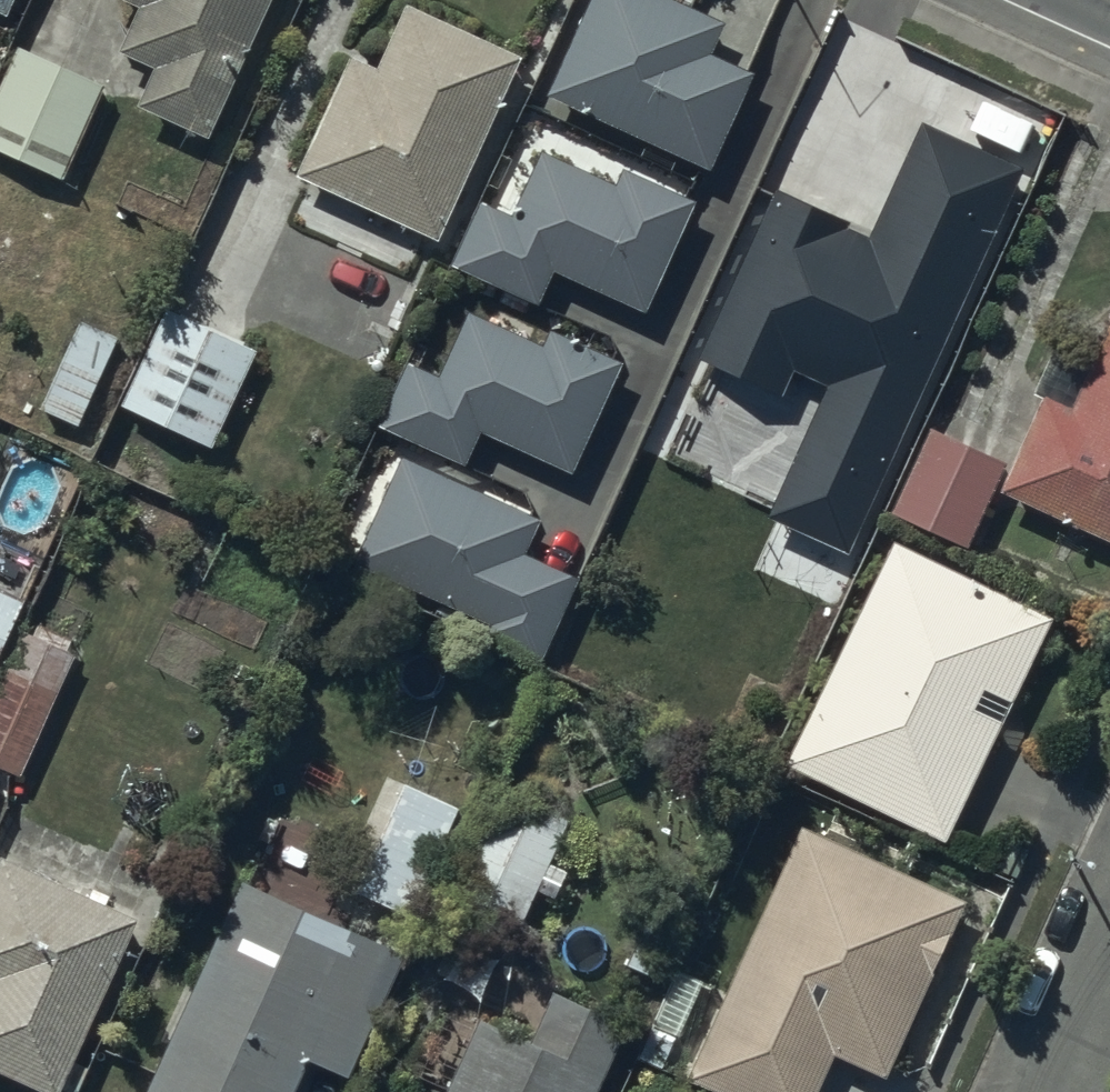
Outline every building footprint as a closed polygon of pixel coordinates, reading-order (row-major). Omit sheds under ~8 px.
[(14,33),(29,0),(0,0),(0,26),(14,33)] [(145,7),(125,51),(162,68),(144,108),(220,142),(284,0),(130,0),(145,7)] [(663,0),(605,0),(559,106),(719,176),(762,77),(725,61),(738,32),(663,0)] [(535,65),(418,13),(389,78),(363,67),(308,188),(450,252),(535,65)] [(23,59),(0,114),(0,161),(75,191),(114,96),(23,59)] [(702,203),(631,169),(621,190),(552,157),(522,222),(488,206),(458,270),(548,312),(567,273),(650,312),(702,203)] [(973,225),(866,180),(821,284),(790,270),(748,367),(908,436),(937,368),(915,359),(973,225)] [(635,356),(561,327),(557,337),(482,307),(456,372),(418,357),(389,429),(480,466),(493,435),(587,473),(635,356)] [(265,363),(170,322),(127,421),(222,462),(265,363)] [(85,433),(128,346),(89,327),(47,414),(85,433)] [(1108,366),(1069,350),(1047,401),(1057,405),(1017,503),(1109,541),(1109,362),(1108,366)] [(763,395),(696,365),(649,471),(716,501),(763,395)] [(1018,463),(937,425),(897,510),(978,548),(1018,463)] [(544,522),(406,456),(354,565),(577,671),(593,638),(564,624),(584,582),(528,555),(544,522)] [(1068,619),(911,546),(803,776),(961,849),(1068,619)] [(37,597),(0,581),(0,681),(37,597)] [(33,633),(0,703),(0,765),(26,777),(83,656),(33,633)] [(589,819),(517,786),(468,892),(489,901),(477,927),(529,950),(589,819)] [(469,816),(414,790),(363,898),(418,924),(469,816)] [(820,836),(707,1086),(720,1091),(840,1091),(852,1065),(908,1090),(988,911),(820,836)] [(5,856),(0,869),(0,1072),(50,1091),(73,1091),(147,915),(5,856)] [(252,885),(150,1091),(309,1091),(321,1068),(353,1084),(412,964),(252,885)] [(674,993),(705,928),(667,910),(637,976),(674,993)] [(566,992),(541,1046),(495,1025),(464,1091),(613,1091),(643,1028),(566,992)]
